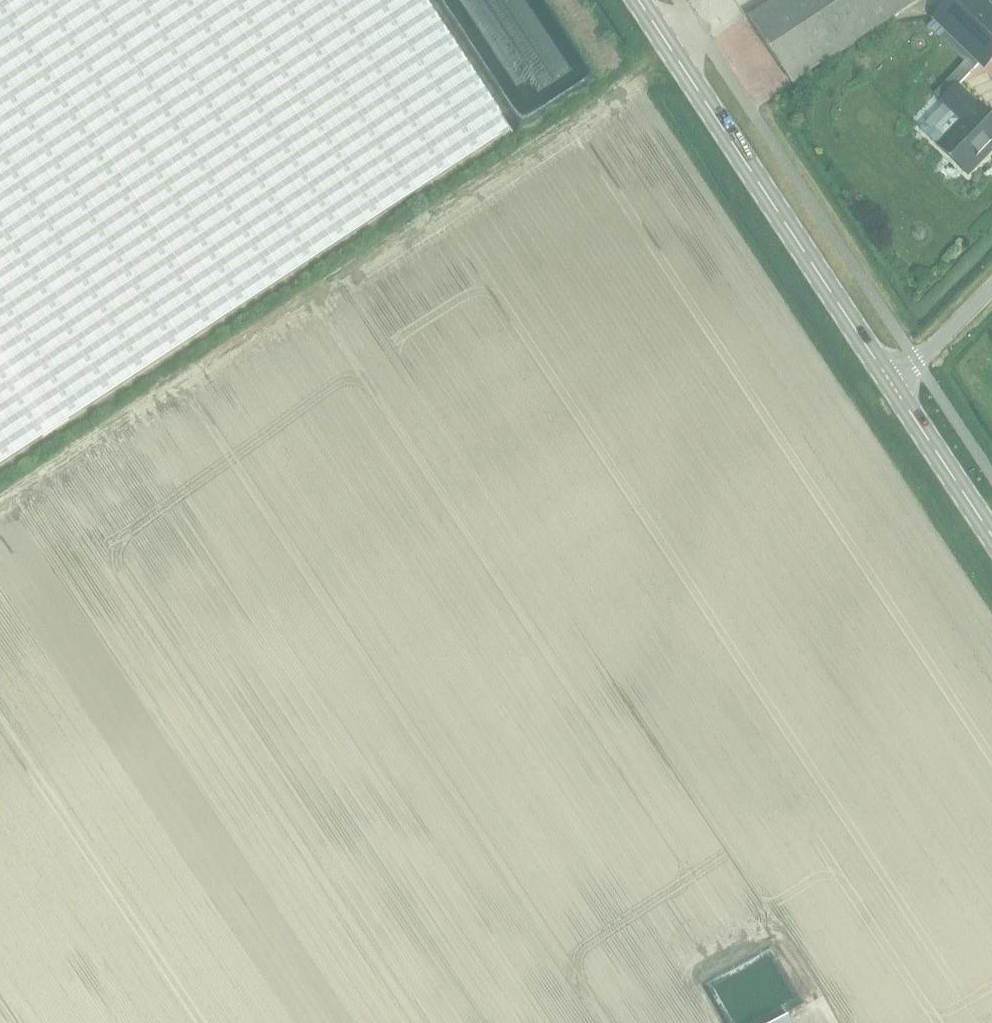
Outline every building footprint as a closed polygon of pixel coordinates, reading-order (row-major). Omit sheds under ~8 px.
[(508,132),(421,0),(0,0),(0,465),(508,132)] [(921,0),(775,0),(749,17),(793,84),(921,0)] [(991,60),(991,9),(983,0),(950,0),(933,18),(984,68),(991,60)] [(920,129),(937,145),(966,173),(991,147),(991,118),(978,104),(977,105),(957,85),(941,101),(944,104),(920,129)]
